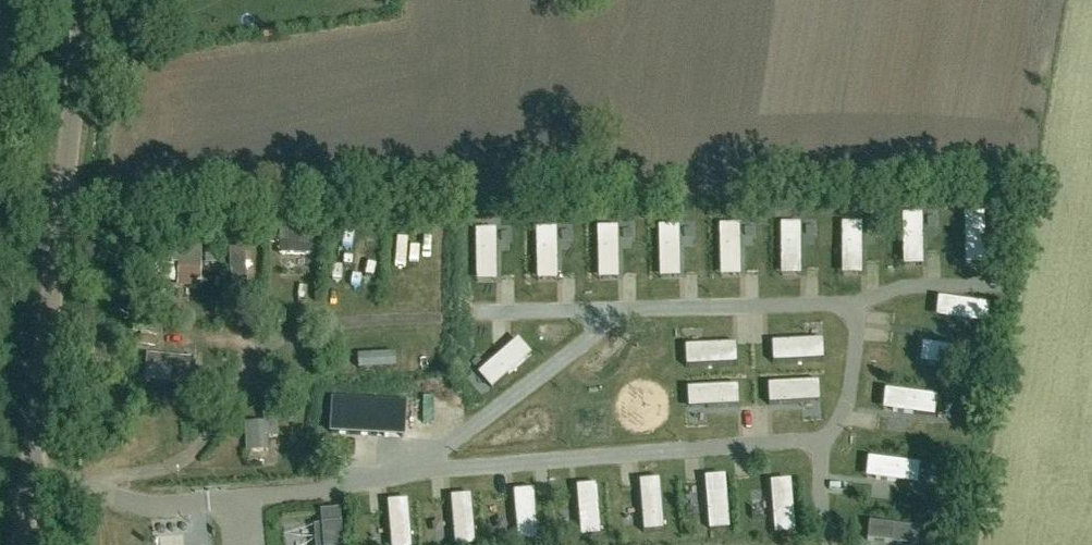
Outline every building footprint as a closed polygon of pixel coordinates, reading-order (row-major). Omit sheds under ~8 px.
[(965,256),(966,256),(984,255),(985,255),(984,214),(964,214),(965,256)] [(903,257),(904,257),(922,256),(923,256),(922,215),(902,215),(903,257)] [(279,254),(312,254),(312,222),(280,222),(279,254)] [(842,266),(861,266),(862,266),(862,224),(842,224),(842,266)] [(781,266),(800,266),(801,266),(800,225),(781,225),(781,266)] [(721,268),(739,267),(740,267),(739,226),(719,226),(720,268),(721,268)] [(659,269),(660,269),(679,269),(680,269),(678,227),(659,228),(659,269)] [(599,270),(617,270),(618,270),(617,229),(597,229),(598,271),(599,270)] [(537,272),(538,272),(556,272),(557,272),(556,230),(536,231),(537,272)] [(476,273),(477,273),(496,273),(495,231),(476,232),(476,273)] [(180,284),(202,285),(203,240),(174,239),(173,262),(181,262),(180,284)] [(579,271),(576,241),(561,242),(563,272),(579,271)] [(946,318),(946,319),(987,324),(989,304),(948,299),(948,300),(946,318)] [(487,367),(499,381),(499,382),(531,355),(519,340),(487,366),(487,367)] [(804,340),(772,342),(773,363),(824,360),(824,359),(822,359),(821,341),(804,342),(804,340)] [(737,364),(736,343),(704,345),(704,347),(687,348),(688,365),(686,366),(686,367),(737,364)] [(932,345),(932,346),(929,364),(929,365),(971,370),(973,350),(932,345)] [(149,354),(147,379),(195,383),(197,358),(149,354)] [(337,359),(338,373),(376,369),(374,356),(337,359)] [(768,384),(769,405),(801,403),(801,401),(818,400),(817,383),(819,383),(819,381),(768,384)] [(707,408),(740,406),(738,385),(687,388),(687,389),(689,389),(690,407),(707,406),(707,408)] [(628,406),(628,391),(611,391),(610,406),(628,406)] [(895,391),(893,411),(934,416),(936,396),(895,391)] [(333,402),(332,434),(377,437),(379,404),(333,402)] [(276,415),(263,415),(263,422),(246,423),(247,452),(269,451),(268,440),(277,439),(276,415)] [(398,446),(410,444),(407,416),(394,417),(398,446)] [(878,459),(876,479),(917,484),(919,464),(878,459)] [(749,503),(759,506),(765,486),(755,483),(749,503)] [(709,529),(729,528),(726,486),(706,488),(709,529)] [(641,491),(644,532),(664,531),(660,489),(641,491)] [(775,533),(795,532),(792,491),(772,492),(775,533)] [(578,496),(577,496),(581,537),(601,536),(597,494),(596,494),(578,496)] [(534,500),(516,501),(515,501),(519,543),(538,541),(535,500),(534,500)] [(471,504),(453,505),(452,505),(455,544),(475,544),(472,504),(471,504)] [(389,511),(392,544),(412,544),(409,509),(408,509),(390,511),(389,511)] [(867,540),(915,544),(919,544),(921,528),(869,522),(867,540)]
